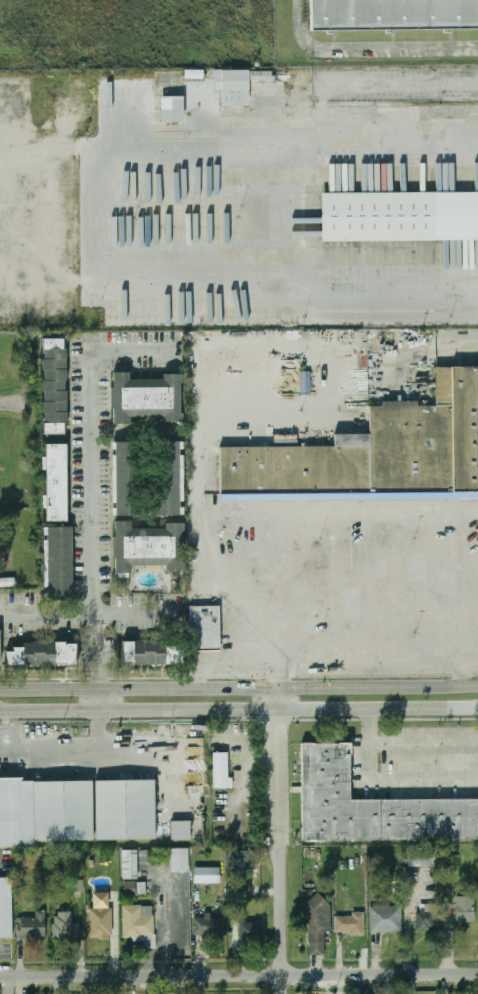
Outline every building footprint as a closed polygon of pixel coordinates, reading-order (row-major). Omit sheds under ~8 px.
[(310,30),(310,0),(477,0),(477,28),(310,30)] [(273,70),(214,71),(214,82),(221,82),(222,106),(249,106),(248,81),(273,80),(273,70)] [(183,121),(184,97),(161,97),(160,121),(183,121)] [(321,194),(322,241),(477,240),(477,192),(321,194)] [(47,334),(66,334),(67,427),(47,427),(47,334)] [(411,365),(477,364),(477,495),(223,497),(223,444),(337,443),(337,431),(373,430),(372,403),(385,403),(385,397),(421,397),(421,401),(439,401),(439,378),(411,378),(411,365)] [(116,367),(132,367),(132,374),(167,374),(167,369),(184,368),(184,420),(168,421),(168,412),(132,412),(133,424),(117,424),(116,367)] [(158,436),(185,436),(186,512),(158,512),(158,436)] [(50,439),(70,439),(70,516),(50,516),(50,439)] [(117,439),(144,439),(145,510),(118,510),(117,439)] [(134,523),(168,523),(168,518),(187,518),(187,568),(169,568),(169,560),(134,560),(134,572),(117,572),(117,517),(134,517),(134,523)] [(52,522),(74,522),(75,590),(53,590),(52,522)] [(222,601),(223,646),(194,646),(193,601),(222,601)] [(126,637),(181,636),(182,662),(127,663),(126,637)] [(9,663),(9,639),(81,639),(82,662),(9,663)] [(354,795),(477,794),(477,836),(306,837),(305,738),(354,737),(354,795)] [(214,753),(229,753),(229,777),(234,777),(234,788),(214,788),(214,753)] [(22,850),(0,850),(0,776),(23,776),(23,780),(35,780),(35,781),(93,780),(94,841),(22,842),(22,850)] [(98,781),(155,781),(155,840),(97,839),(98,781)] [(172,822),(191,822),(191,841),(172,841),(172,822)] [(437,848),(407,848),(407,867),(437,867),(437,848)] [(173,849),(190,849),(190,873),(173,873),(173,849)] [(124,851),(138,851),(138,879),(124,879),(124,851)] [(196,868),(221,868),(221,883),(196,883),(196,868)] [(15,942),(0,942),(0,880),(14,879),(15,942)] [(73,891),(73,880),(82,880),(82,891),(73,891)] [(124,894),(146,894),(145,882),(124,883),(124,894)] [(89,938),(89,908),(93,908),(93,892),(109,892),(109,908),(112,908),(112,938),(89,938)] [(456,922),(456,897),(474,897),(474,922),(456,922)] [(309,923),(309,955),(325,955),(325,931),(331,931),(331,899),(304,899),(304,923),(309,923)] [(417,931),(435,931),(435,904),(417,904),(417,931)] [(155,906),(124,906),(124,938),(144,938),(144,948),(155,948),(155,906)] [(371,907),(371,932),(400,932),(400,907),(371,907)] [(45,910),(34,910),(34,916),(19,916),(19,939),(45,939),(45,910)] [(79,924),(72,924),(72,912),(53,913),(54,940),(80,939),(79,924)] [(364,933),(364,913),(336,913),(336,933),(364,933)] [(193,935),(225,935),(225,916),(193,916),(193,935)] [(239,941),(259,941),(259,923),(239,923),(239,941)]
